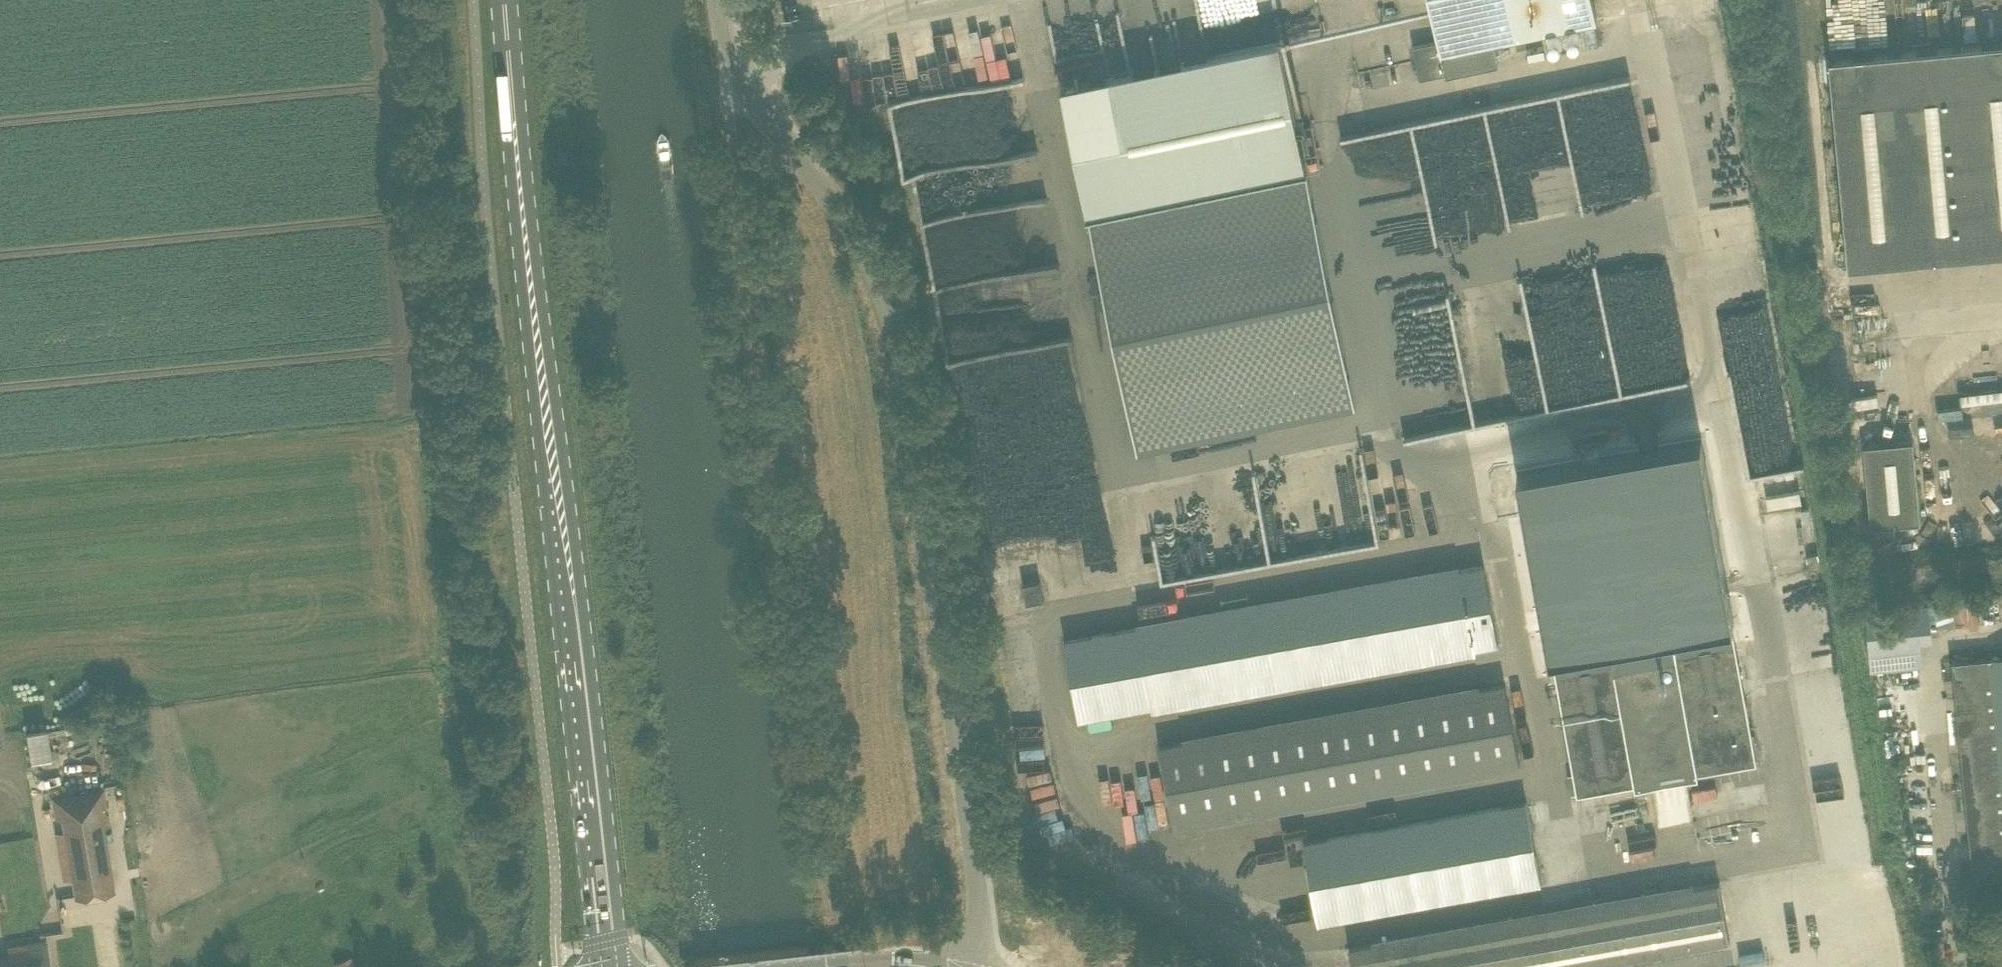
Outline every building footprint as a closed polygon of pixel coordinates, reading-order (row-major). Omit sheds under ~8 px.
[(1174,14),(1194,13),(1193,0),(1173,0),(1174,14)] [(1441,39),(1413,45),(1420,77),(1499,61),(1494,38),(1598,17),(1594,0),(1433,0),(1441,39)] [(1978,12),(1980,38),(2001,36),(2001,10),(1978,12)] [(1109,74),(1062,84),(1075,147),(1138,451),(1356,406),(1281,39),(1109,74)] [(1848,266),(2001,251),(2001,42),(1830,58),(1848,266)] [(1562,90),(1417,118),(1421,141),(1436,151),(1440,151),(1438,144),(1450,141),(1449,137),(1483,131),(1495,145),(1501,177),(1480,195),(1479,196),(1487,195),(1490,189),(1493,202),(1479,205),(1472,214),(1475,227),(1583,206),(1582,198),(1576,192),(1572,168),(1577,161),(1563,152),(1559,147),(1544,137),(1551,126),(1558,125),(1566,113),(1562,90)] [(1036,149),(917,170),(982,538),(983,527),(987,549),(1007,552),(1047,544),(1048,536),(1046,526),(1057,524),(1059,502),(1058,496),(1063,496),(1069,495),(1102,499),(1071,327),(1064,326),(1065,314),(1056,263),(1010,271),(1011,257),(1049,261),(1049,260),(1052,239),(1036,149)] [(589,170),(580,165),(576,166),(577,186),(581,185),(590,180),(589,170)] [(1516,285),(1512,301),(1502,299),(1499,309),(1511,312),(1514,302),(1531,307),(1532,303),(1556,310),(1559,298),(1567,300),(1571,288),(1569,288),(1572,277),(1557,273),(1559,267),(1521,256),(1513,285),(1516,285)] [(1767,323),(1765,259),(1713,260),(1715,325),(1767,323)] [(1468,423),(1592,400),(1589,383),(1581,384),(1551,377),(1555,365),(1559,364),(1529,356),(1526,369),(1512,371),(1509,354),(1502,379),(1488,375),(1485,384),(1477,382),(1480,395),(1478,401),(1462,404),(1472,406),(1468,423)] [(1871,527),(1921,522),(1913,440),(1864,444),(1871,527)] [(1755,760),(1698,445),(1521,476),(1534,554),(1533,554),(1572,772),(1567,773),(1571,793),(1755,760)] [(1273,558),(1381,540),(1374,503),(1367,504),(1369,514),(1289,528),(1292,541),(1271,545),(1273,558)] [(1481,563),(1065,639),(1079,718),(1495,644),(1481,563)] [(1044,599),(1041,580),(1023,583),(1027,602),(1044,599)] [(1950,662),(1973,878),(2001,875),(2001,656),(1950,662)] [(1502,682),(1160,745),(1174,824),(1517,762),(1502,682)] [(46,730),(26,733),(32,765),(51,761),(46,730)] [(108,824),(102,789),(53,798),(57,817),(62,816),(76,894),(114,888),(103,825),(108,824)] [(1524,801),(1304,841),(1318,920),(1539,881),(1524,801)] [(1729,939),(1718,881),(1349,947),(1353,966),(1570,966),(1729,939)] [(44,941),(8,946),(10,957),(0,958),(0,966),(47,966),(44,941)] [(345,958),(333,964),(334,966),(350,966),(345,958)]
